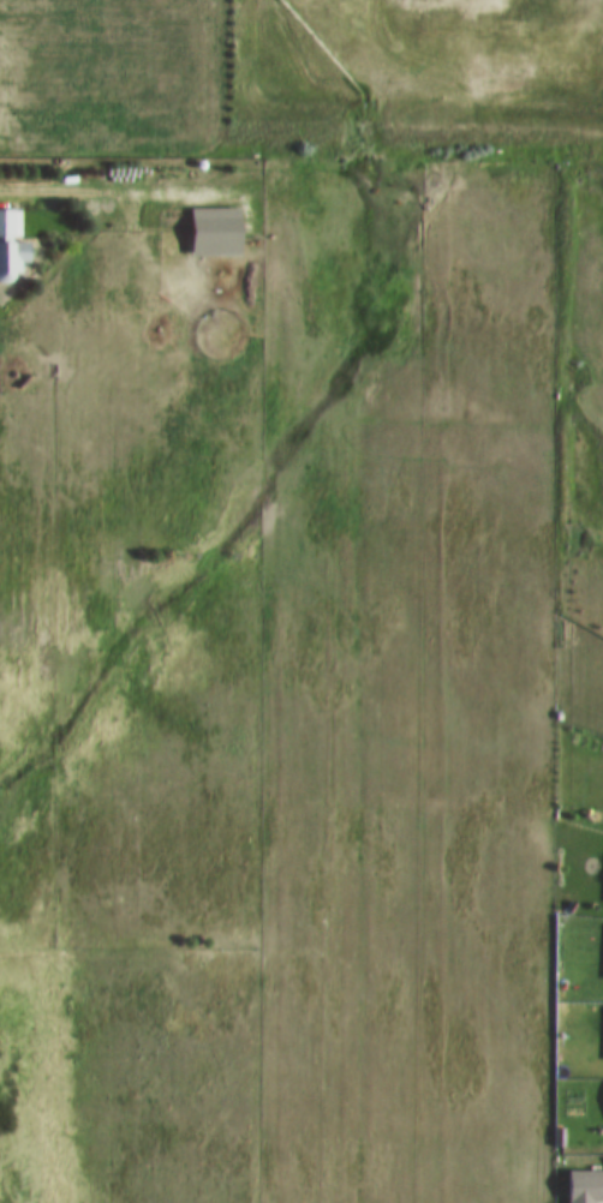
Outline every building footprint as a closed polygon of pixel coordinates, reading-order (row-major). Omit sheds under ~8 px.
[(0,195),(0,265),(24,264),(24,247),(33,246),(32,227),(23,227),(21,194),(0,195)] [(243,194),(192,194),(192,241),(243,241),(243,194)]
